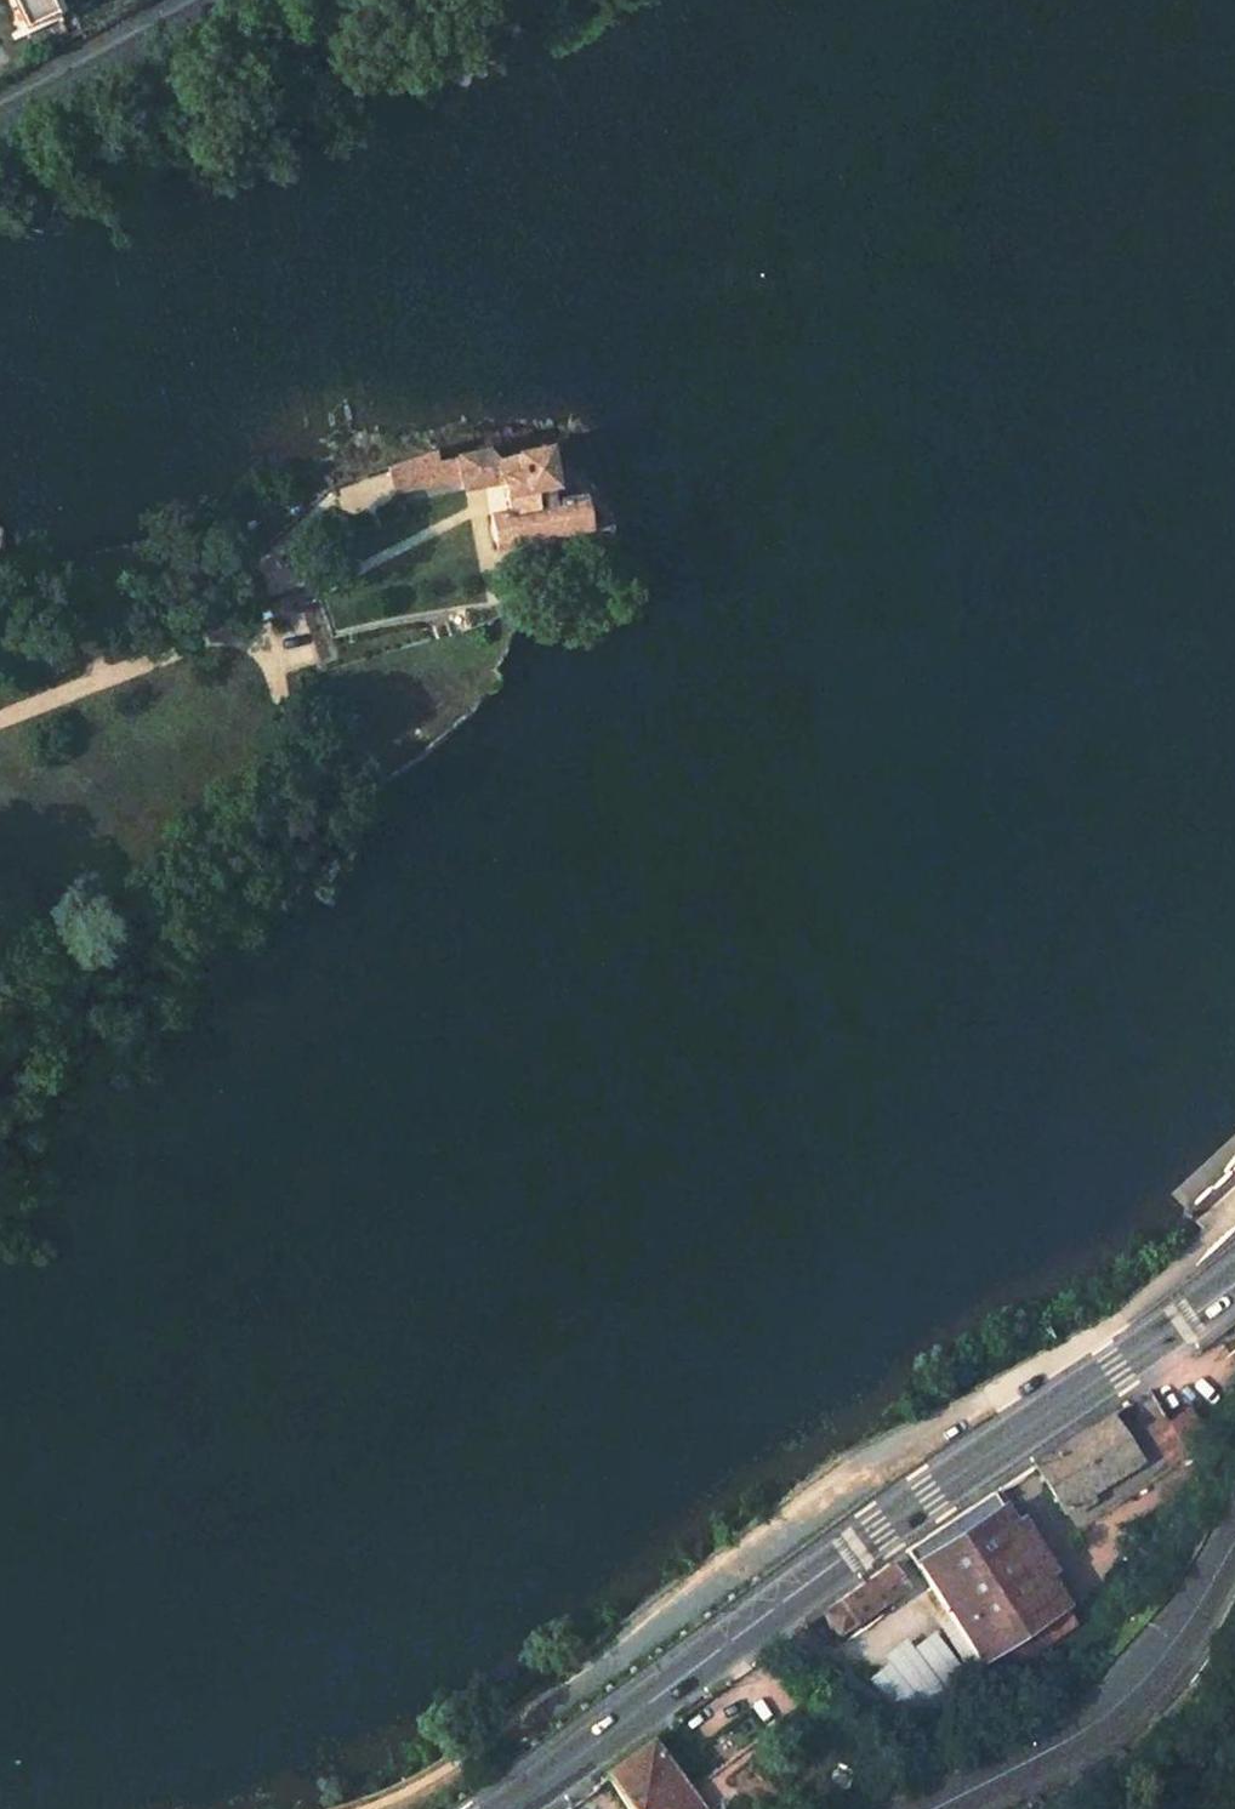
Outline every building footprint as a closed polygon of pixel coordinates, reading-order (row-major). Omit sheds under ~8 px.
[(22,28),(59,12),(53,0),(10,0),(22,28)] [(490,450),(457,458),(463,488),(501,481),(503,487),(505,494),(509,511),(488,515),(495,549),(549,537),(568,534),(588,531),(580,496),(578,496),(579,501),(567,499),(562,497),(564,487),(561,485),(561,487),(550,483),(547,463),(554,459),(556,452),(544,449),(540,449),(515,454),(498,459),(495,460),(490,450)] [(1198,1444),(1209,1437),(1189,1406),(1169,1418),(1189,1450),(1198,1444)] [(1034,1465),(1062,1507),(1139,1457),(1111,1414),(1034,1465)] [(1169,1418),(1167,1415),(1146,1429),(1170,1463),(1189,1450),(1169,1418)] [(905,1551),(981,1662),(1067,1605),(993,1493),(905,1551)] [(819,1613),(835,1632),(901,1584),(885,1564),(819,1613)] [(981,1662),(992,1678),(1077,1620),(1067,1605),(981,1662)] [(903,1639),(863,1674),(912,1729),(970,1678),(929,1631),(910,1647),(903,1639)] [(679,1798),(690,1790),(650,1738),(603,1773),(606,1775),(630,1808),(687,1808),(679,1798)] [(690,1790),(679,1798),(687,1808),(705,1808),(690,1790)]
